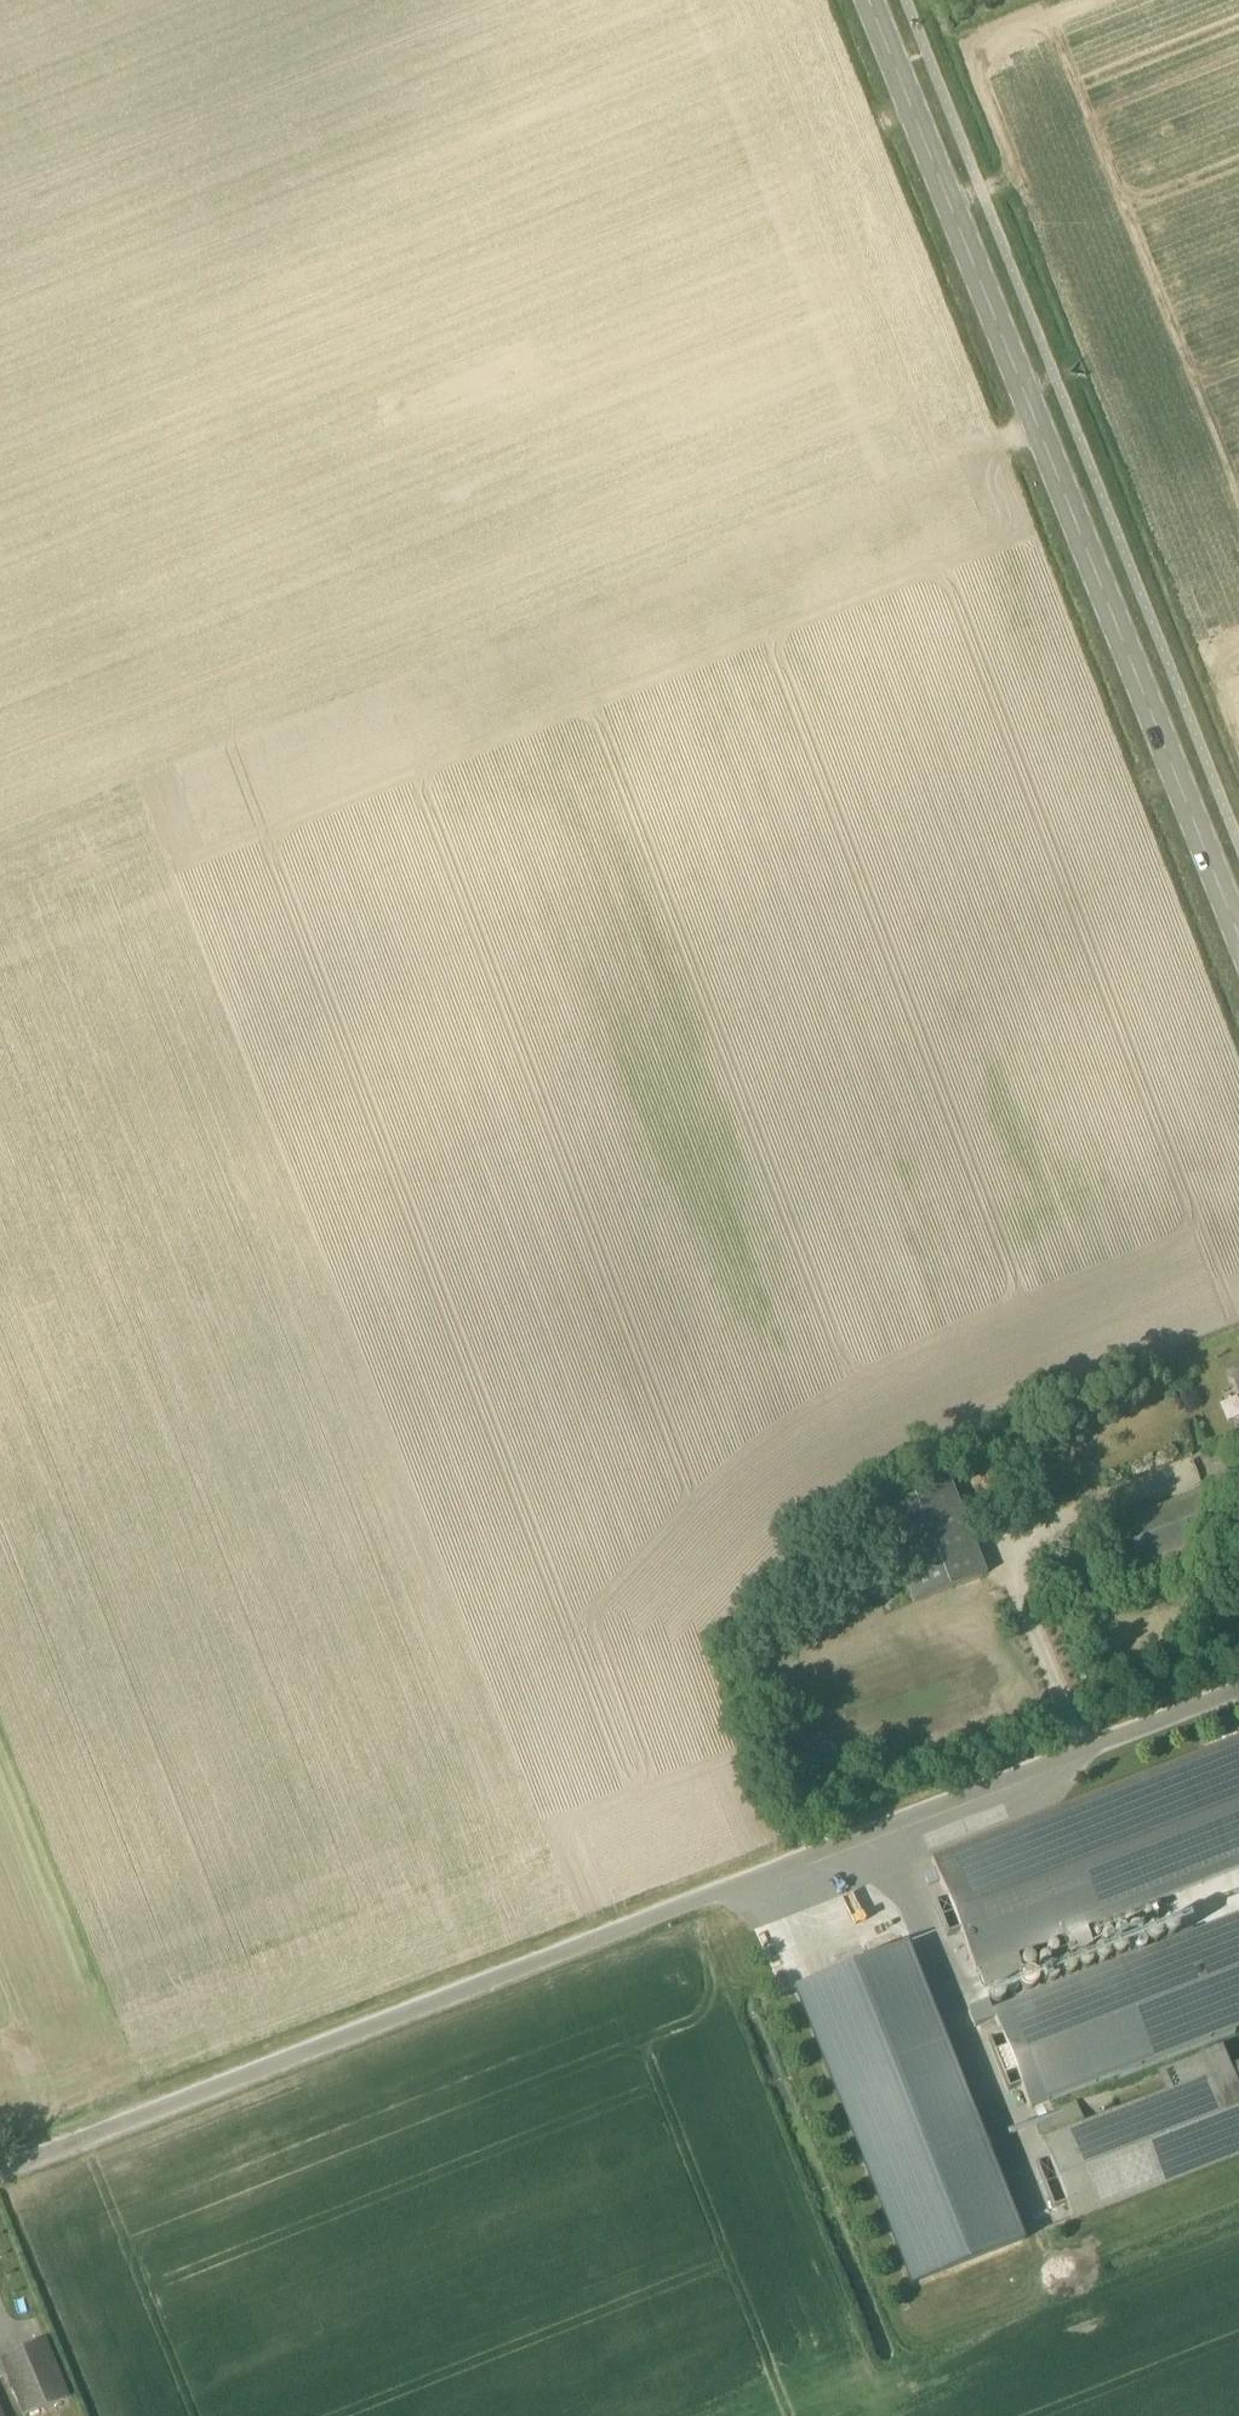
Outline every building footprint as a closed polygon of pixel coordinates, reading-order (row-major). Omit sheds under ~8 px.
[(912,1603),(987,1574),(952,1483),(877,1512),(912,1603)] [(1122,1596),(1230,1552),(1204,1489),(1096,1534),(1122,1596)] [(1238,1866),(1238,1740),(931,1868),(944,1898),(933,1903),(952,1949),(963,1944),(976,1975),(1238,1866)] [(992,2015),(1028,2107),(1107,2076),(1238,2024),(1238,1918),(1132,1960),(1064,1987),(992,2015)] [(1230,2064),(1041,2138),(1073,2220),(1238,2155),(1238,2060),(1230,2064)] [(25,2415),(70,2398),(46,2338),(1,2356),(25,2415)]
